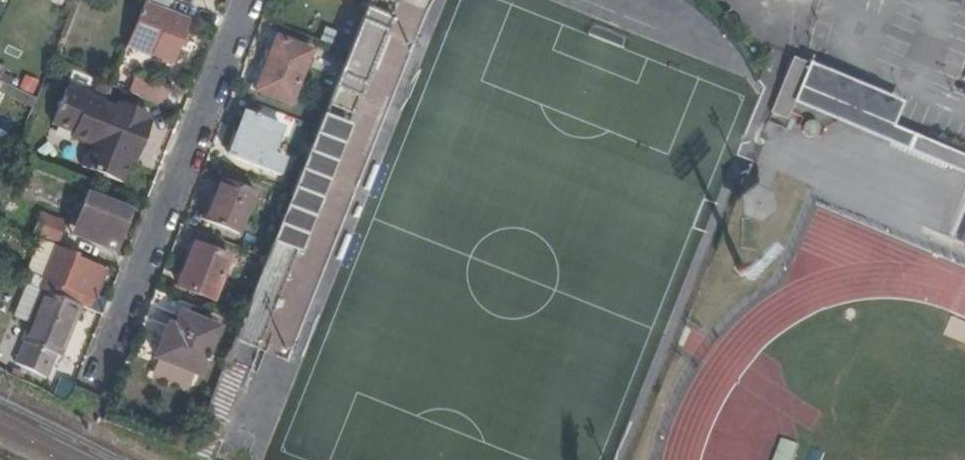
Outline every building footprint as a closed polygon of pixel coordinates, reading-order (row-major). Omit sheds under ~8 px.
[(169,10),(173,0),(144,0),(169,10)] [(201,459),(215,459),(222,441),(218,438),(237,388),(243,390),(371,66),(398,0),(369,0),(366,9),(349,52),(344,63),(318,128),(292,193),(266,259),(240,324),(215,388),(188,455),(201,459)] [(189,21),(143,2),(128,41),(153,51),(152,54),(172,63),(189,21)] [(366,9),(350,3),(339,31),(327,26),(321,41),(349,52),(366,9)] [(290,104),(311,50),(277,36),(270,54),(256,90),(290,104)] [(128,41),(125,46),(151,56),(152,54),(153,51),(128,41)] [(270,54),(264,52),(250,88),(256,90),(270,54)] [(786,125),(793,108),(800,91),(807,73),(794,67),(772,119),(786,125)] [(140,97),(146,82),(135,78),(129,92),(140,97)] [(140,97),(160,104),(166,90),(146,82),(140,97)] [(123,105),(121,111),(118,116),(110,112),(112,107),(70,91),(60,116),(82,125),(78,135),(76,140),(95,148),(86,170),(127,186),(136,164),(139,155),(144,157),(156,125),(151,123),(154,117),(123,105)] [(793,108),(946,170),(964,178),(964,163),(892,133),(892,129),(800,91),(793,108)] [(118,116),(121,111),(112,107),(110,112),(118,116)] [(282,128),(247,114),(230,157),(279,175),(285,160),(272,155),(282,128)] [(82,125),(60,116),(56,127),(78,135),(82,125)] [(144,157),(139,155),(136,164),(140,166),(144,157)] [(255,192),(221,178),(219,183),(205,221),(239,234),(255,192)] [(219,183),(216,182),(200,219),(205,221),(219,183)] [(126,217),(129,209),(89,193),(73,234),(113,251),(116,243),(126,217)] [(66,224),(41,214),(34,233),(58,243),(66,224)] [(116,243),(120,245),(130,218),(126,217),(116,243)] [(228,258),(195,245),(194,247),(189,260),(179,286),(212,300),(228,258)] [(194,247),(189,245),(184,259),(189,260),(194,247)] [(43,290),(45,291),(80,305),(84,307),(88,298),(93,299),(104,270),(74,258),(76,254),(58,246),(45,277),(47,278),(43,290)] [(22,290),(14,317),(27,321),(35,294),(22,290)] [(45,291),(18,363),(50,376),(58,355),(60,356),(80,305),(45,291)] [(217,328),(180,313),(171,338),(164,336),(156,359),(199,375),(204,362),(207,362),(209,358),(206,356),(217,328)] [(796,445),(779,438),(770,459),(790,459),(796,445)]
